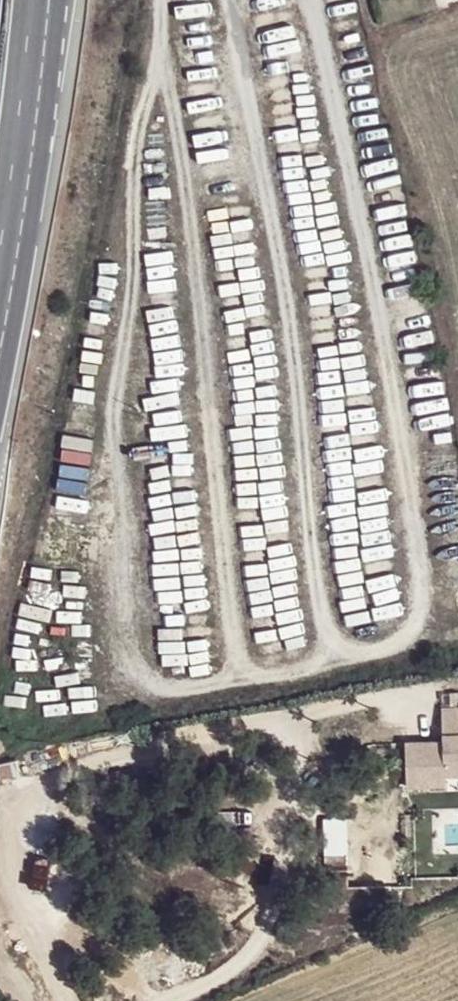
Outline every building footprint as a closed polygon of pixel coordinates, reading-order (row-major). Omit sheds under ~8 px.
[(410,740),(412,790),(450,789),(449,778),(457,778),(457,710),(447,711),(448,739),(410,740)] [(0,764),(0,778),(1,780),(20,776),(16,760),(0,764)]
